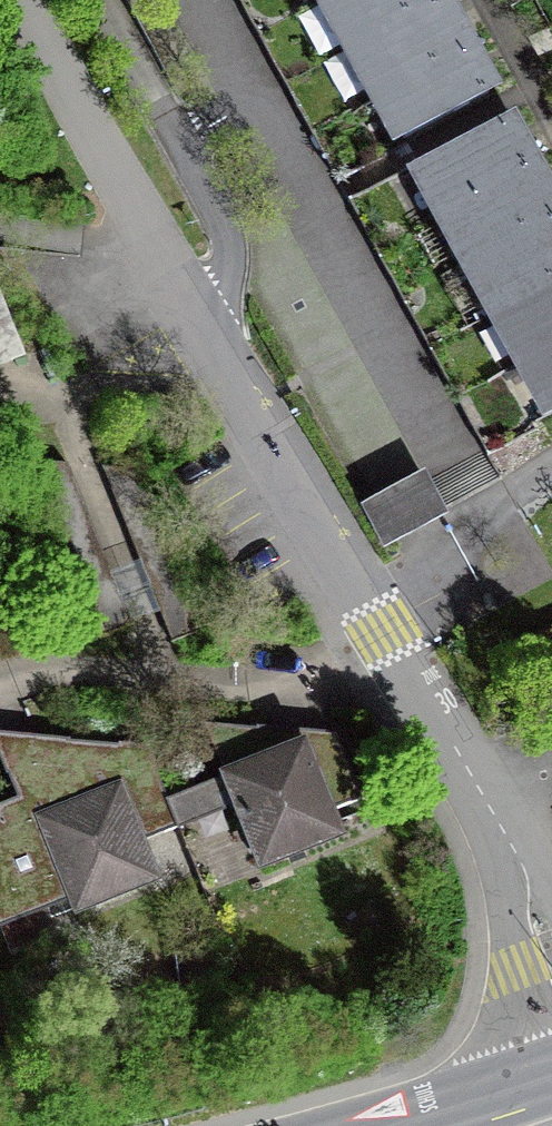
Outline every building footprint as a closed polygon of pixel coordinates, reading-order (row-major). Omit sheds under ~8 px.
[(439,0),(327,0),(352,47),(439,0)] [(466,50),(439,0),(352,47),(380,97),(466,50)] [(466,50),(380,97),(403,139),(489,92),(466,50)] [(442,211),(528,164),(505,122),(419,169),(442,211)] [(551,216),(551,208),(528,164),(442,211),(470,261),(551,216)] [(551,281),(551,216),(470,261),(497,311),(551,281)] [(524,362),(551,347),(551,281),(497,311),(524,362)] [(0,297),(0,365),(23,356),(0,297)] [(524,362),(551,413),(551,347),(524,362)] [(427,459),(360,493),(383,537),(449,503),(427,459)] [(361,799),(336,736),(280,755),(270,730),(204,725),(261,868),(340,836),(330,811),(361,799)] [(27,858),(42,895),(66,886),(76,911),(156,879),(141,841),(178,827),(147,748),(36,739),(45,759),(7,772),(17,798),(0,805),(0,869),(27,858)]
